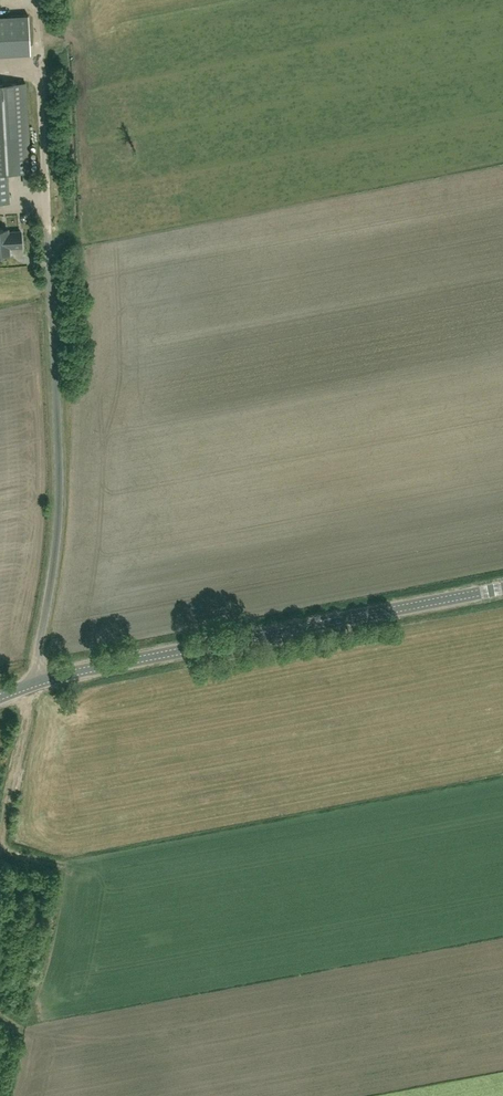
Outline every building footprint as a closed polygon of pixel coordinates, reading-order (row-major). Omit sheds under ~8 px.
[(18,47),(30,46),(28,15),(17,16),(18,47)] [(9,202),(7,172),(30,171),(25,82),(0,84),(0,203),(9,202)] [(7,229),(0,230),(0,255),(9,254),(9,247),(22,247),(21,231),(8,232),(7,229)]
